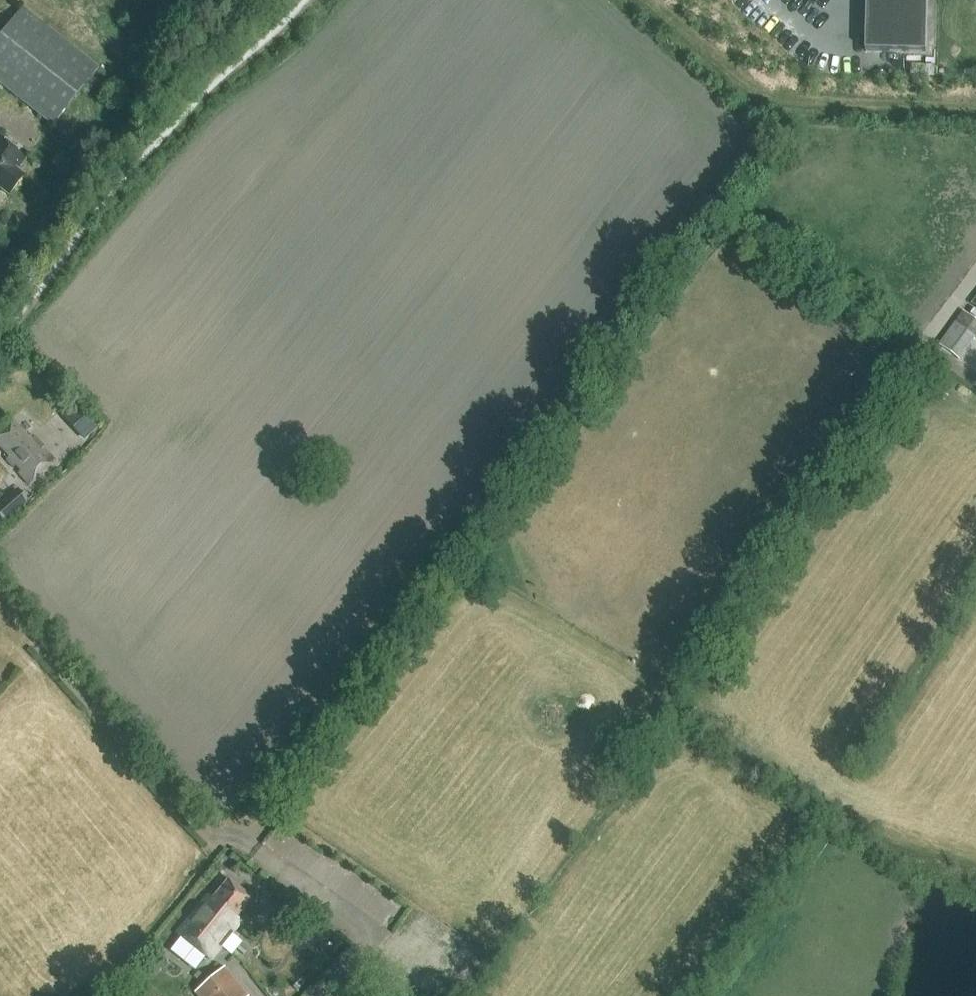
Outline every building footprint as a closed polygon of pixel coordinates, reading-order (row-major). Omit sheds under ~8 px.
[(926,0),(866,0),(865,52),(926,53),(926,0)] [(21,8),(0,35),(0,84),(53,125),(98,67),(21,8)] [(0,139),(0,188),(8,195),(24,175),(16,169),(25,159),(0,139)] [(938,345),(960,361),(975,338),(955,322),(938,345)] [(85,415),(72,428),(83,439),(96,427),(85,415)] [(29,485),(55,461),(32,436),(29,438),(15,423),(0,436),(0,448),(9,457),(6,460),(29,485)] [(17,489),(0,505),(0,518),(4,522),(28,501),(17,489)] [(207,896),(176,934),(210,960),(240,922),(236,918),(251,900),(227,881),(212,899),(207,896)] [(196,995),(247,995),(224,968),(194,993),(196,995)]
